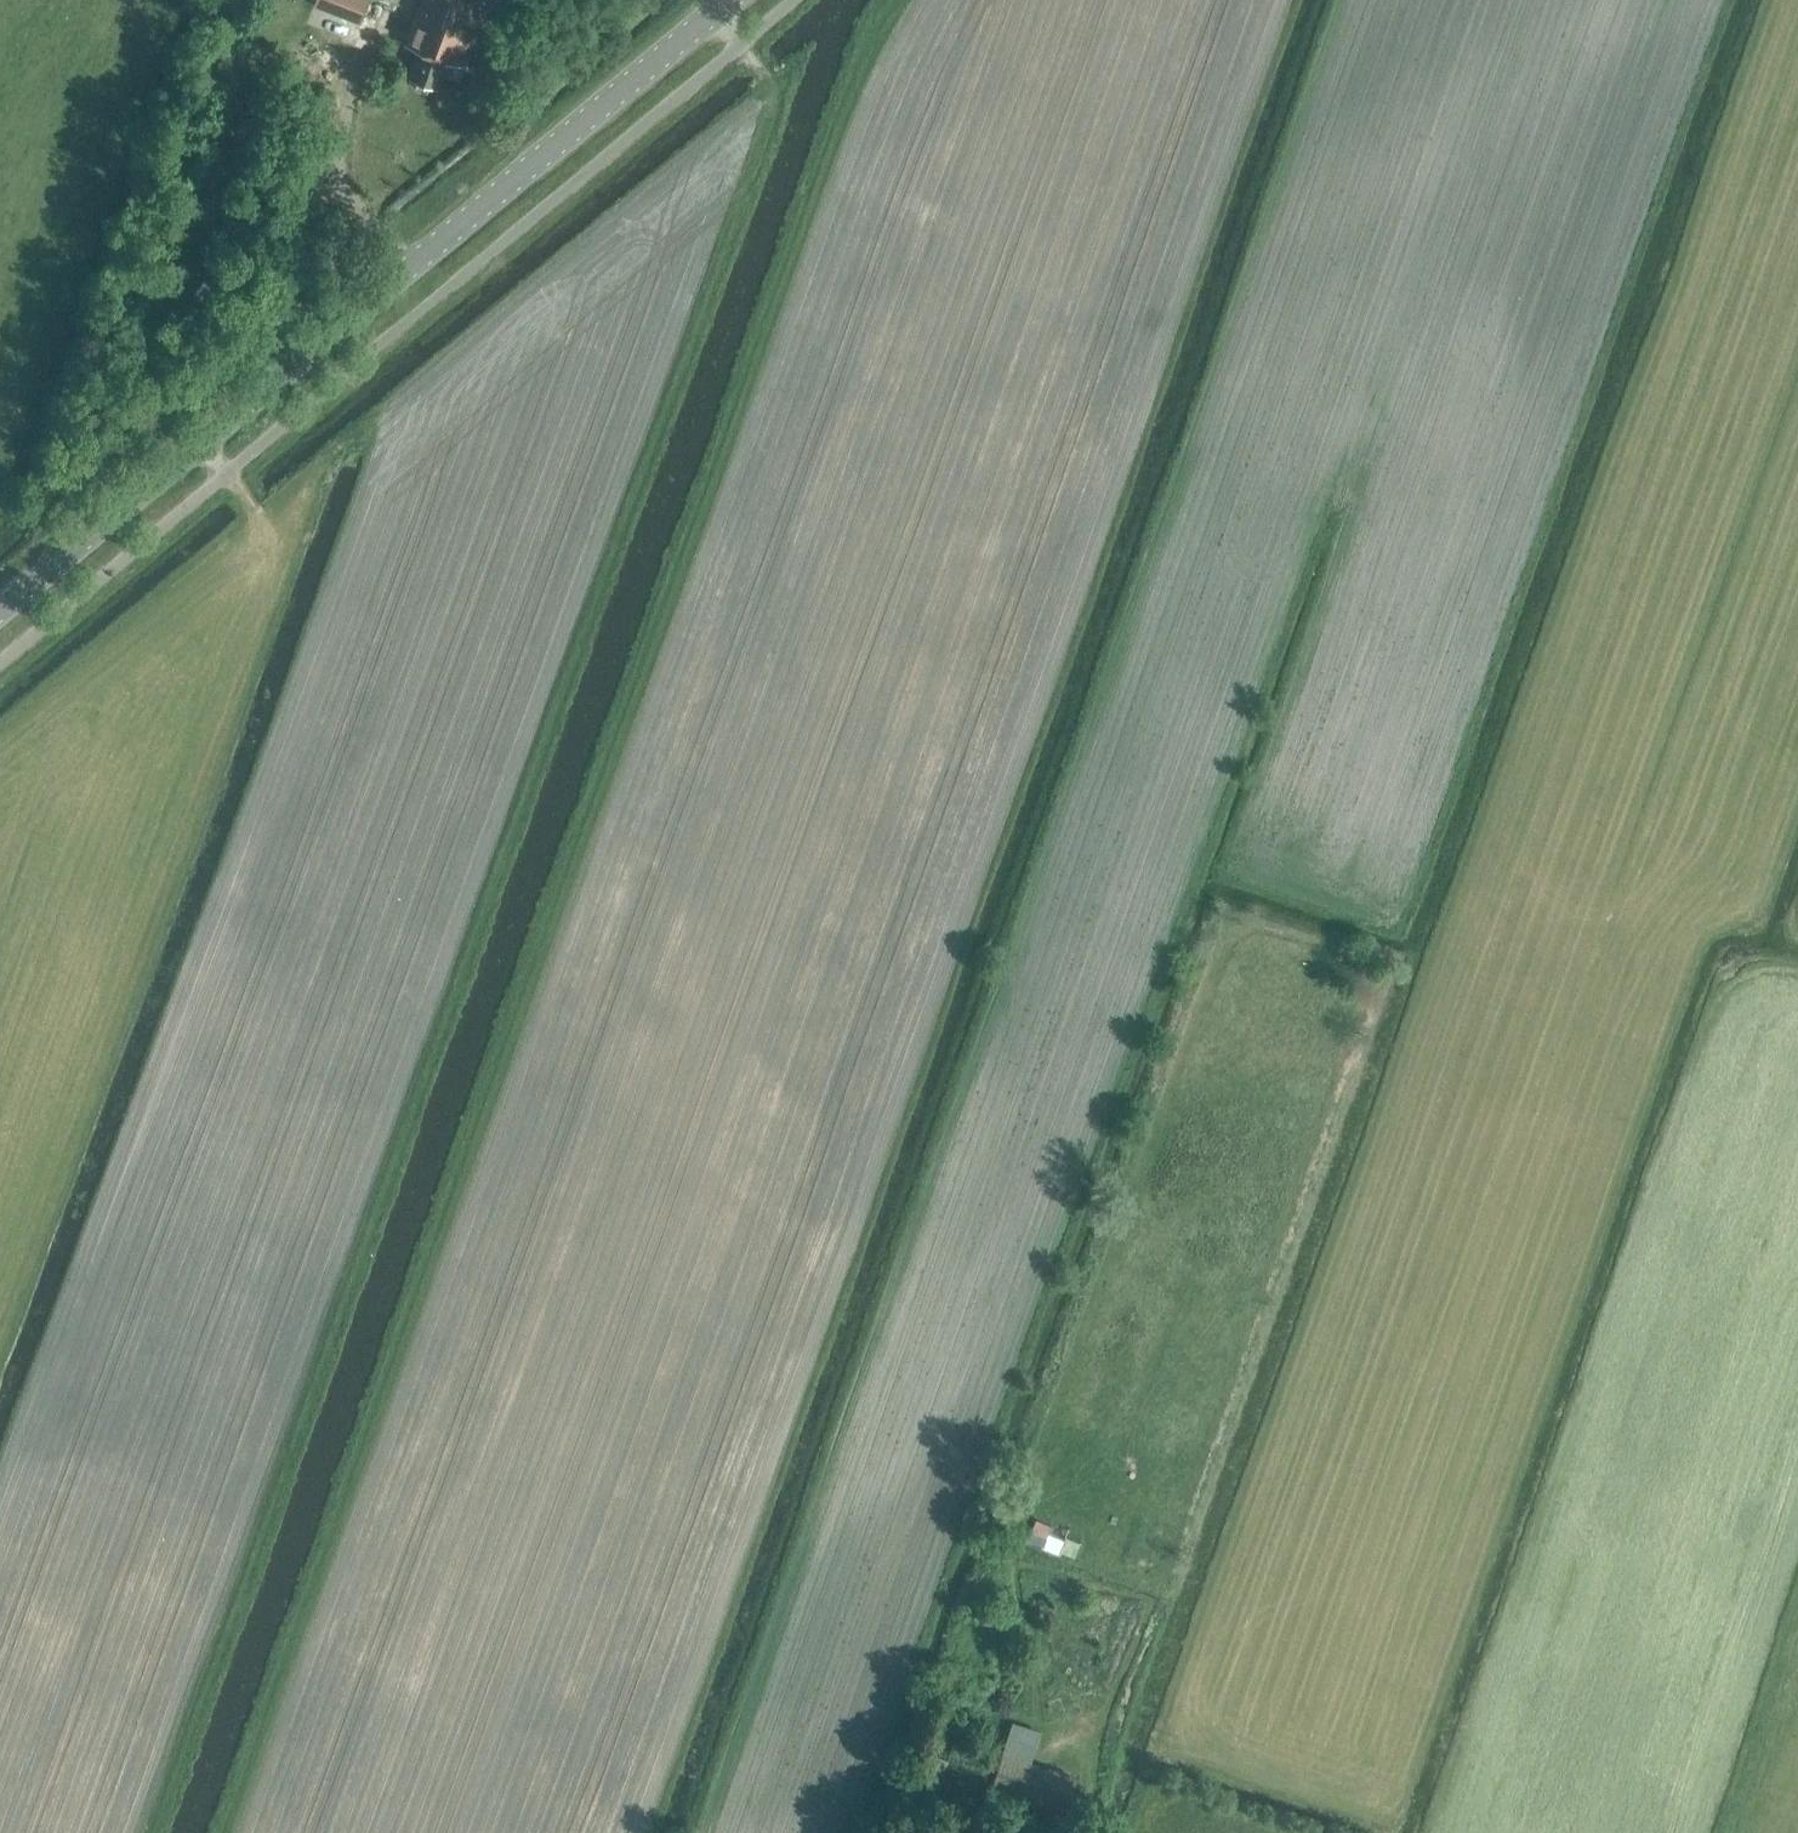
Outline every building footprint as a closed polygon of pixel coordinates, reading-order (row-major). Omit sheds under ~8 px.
[(369,0),(315,0),(312,5),(360,24),(369,0)] [(486,0),(420,0),(404,45),(419,50),(409,77),(437,87),(447,60),(462,66),(486,0)] [(1046,1532),(1040,1548),(1058,1555),(1064,1539),(1046,1532)] [(1076,1777),(1002,1751),(991,1785),(1065,1810),(1076,1777)]
